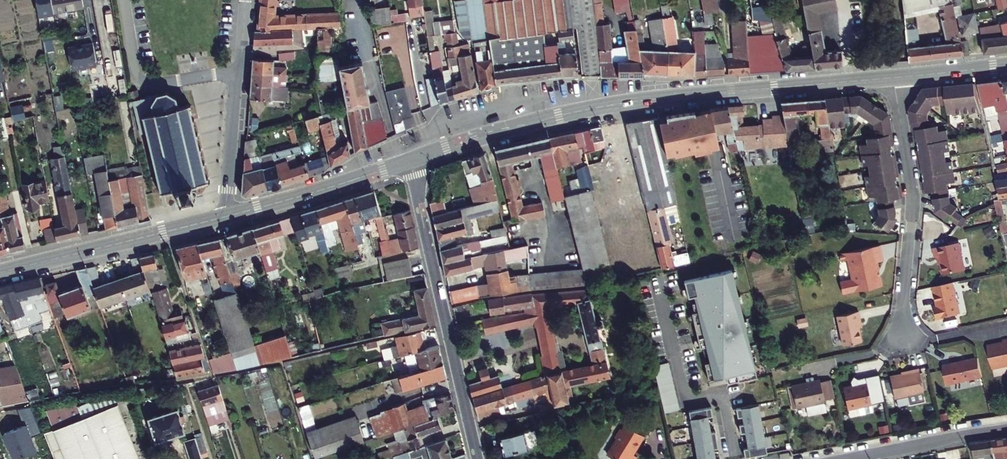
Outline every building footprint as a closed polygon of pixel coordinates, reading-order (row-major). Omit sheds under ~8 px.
[(53,15),(84,10),(82,0),(50,0),(53,15)] [(259,31),(300,28),(303,27),(302,13),(272,15),(273,0),(260,0),(259,31)] [(418,0),(404,0),(405,9),(410,8),(411,14),(420,13),(418,0)] [(466,0),(452,0),(457,32),(466,38),(471,37),(466,2),(466,0)] [(471,37),(472,43),(486,41),(492,86),(524,81),(520,60),(519,60),(515,37),(539,34),(552,32),(568,30),(564,0),(519,0),(501,3),(501,0),(478,0),(466,2),(471,37)] [(572,29),(575,55),(577,77),(590,77),(595,77),(592,20),(589,0),(568,0),(572,29)] [(614,13),(630,11),(628,0),(613,0),(614,13)] [(704,25),(714,24),(712,13),(718,12),(716,0),(700,0),(704,25)] [(803,14),(805,27),(811,54),(814,69),(841,67),(840,51),(822,53),(814,15),(834,11),(832,0),(800,0),(803,14)] [(948,4),(948,0),(897,0),(900,17),(936,11),(935,7),(948,4)] [(948,4),(952,19),(955,19),(959,37),(975,34),(971,16),(957,18),(955,8),(958,8),(956,0),(948,0),(948,4)] [(998,9),(994,10),(993,10),(999,37),(977,42),(980,55),(1006,52),(1006,11),(1004,0),(999,0),(996,1),(998,9)] [(952,19),(948,4),(935,7),(936,11),(943,45),(917,47),(916,47),(919,61),(960,58),(957,45),(952,19)] [(753,9),(754,21),(771,23),(771,20),(767,5),(753,9)] [(386,7),(368,9),(370,26),(388,24),(386,7)] [(336,25),(335,10),(302,13),(303,27),(316,26),(329,25),(336,25)] [(656,13),(658,25),(661,41),(662,49),(662,75),(690,76),(691,56),(690,53),(668,51),(668,44),(673,43),(666,12),(656,13)] [(803,14),(771,20),(771,23),(774,33),(783,68),(784,72),(814,70),(814,69),(811,54),(790,55),(785,39),(781,40),(779,32),(805,27),(803,14)] [(600,25),(599,19),(592,20),(595,77),(595,79),(611,78),(611,64),(610,51),(607,50),(604,24),(600,25)] [(633,41),(629,20),(616,22),(623,64),(620,64),(621,77),(639,77),(639,74),(633,41)] [(436,25),(438,37),(442,36),(453,34),(451,23),(436,25)] [(316,26),(317,83),(337,79),(334,62),(331,52),(329,25),(316,26)] [(641,50),(639,40),(633,41),(639,74),(662,75),(662,49),(661,41),(658,25),(650,27),(654,43),(654,51),(641,50)] [(746,37),(745,25),(731,27),(733,60),(725,61),(726,75),(749,74),(748,70),(746,37)] [(259,31),(253,31),(251,49),(274,51),(275,43),(292,42),(302,40),(300,28),(259,31)] [(689,40),(687,29),(676,31),(678,42),(689,40)] [(570,44),(568,30),(552,32),(554,44),(554,46),(570,44)] [(919,61),(916,47),(917,47),(914,30),(902,32),(907,63),(919,61)] [(746,37),(748,70),(783,68),(774,33),(773,33),(773,35),(746,37)] [(442,36),(443,44),(445,44),(456,42),(455,34),(453,34),(442,36)] [(554,48),(554,46),(554,44),(540,46),(539,34),(515,37),(519,60),(520,60),(524,81),(559,76),(554,48)] [(470,43),(478,91),(492,86),(486,41),(472,43),(470,43)] [(445,44),(448,57),(469,53),(468,44),(457,46),(456,42),(445,44)] [(93,43),(67,47),(71,71),(97,67),(93,43)] [(966,57),(962,44),(957,45),(960,58),(966,57)] [(560,47),(554,48),(559,76),(574,77),(572,57),(562,58),(560,47)] [(293,53),(280,52),(279,60),(292,61),(293,53)] [(452,78),(454,87),(449,88),(451,100),(475,92),(469,53),(448,57),(443,58),(445,66),(457,64),(459,77),(452,78)] [(273,57),(251,54),(250,67),(286,70),(287,63),(273,62),(273,57)] [(699,59),(699,56),(691,56),(690,76),(703,75),(702,58),(699,59)] [(334,62),(337,79),(352,152),(385,139),(379,111),(371,112),(368,96),(367,96),(358,57),(357,57),(334,62)] [(705,61),(705,58),(702,58),(703,75),(720,75),(718,60),(705,61)] [(611,78),(621,77),(620,64),(611,64),(611,78)] [(286,70),(250,67),(249,82),(281,83),(281,77),(286,77),(286,70)] [(432,67),(429,67),(433,91),(435,106),(451,100),(449,88),(441,89),(438,69),(433,70),(432,67)] [(991,105),(1004,101),(999,81),(974,83),(979,108),(991,105)] [(281,83),(249,82),(247,95),(285,97),(286,83),(281,83)] [(93,102),(108,100),(106,83),(91,85),(93,102)] [(959,206),(950,201),(947,182),(954,180),(950,158),(944,159),(942,150),(948,149),(944,127),(936,128),(935,123),(925,126),(922,113),(930,103),(942,102),(943,113),(949,112),(950,115),(977,112),(971,84),(921,89),(907,108),(912,141),(915,140),(917,150),(914,150),(918,171),(921,171),(923,180),(920,181),(922,192),(932,190),(937,211),(951,220),(952,218),(959,223),(964,215),(957,210),(959,206)] [(408,117),(400,87),(382,91),(390,125),(397,123),(401,119),(408,117)] [(409,117),(402,87),(400,87),(408,117),(409,117)] [(433,91),(424,92),(427,109),(435,106),(433,91)] [(123,94),(125,104),(135,102),(133,92),(123,94)] [(185,105),(182,106),(179,94),(169,95),(135,102),(125,104),(124,104),(124,107),(127,107),(134,135),(140,133),(141,136),(143,135),(146,145),(143,146),(144,149),(146,149),(149,161),(146,161),(147,164),(150,164),(153,175),(150,175),(151,179),(153,178),(156,189),(154,190),(154,193),(157,192),(157,195),(160,194),(159,191),(167,190),(167,192),(170,191),(169,189),(171,189),(174,200),(172,200),(173,203),(175,203),(175,205),(189,202),(189,199),(191,198),(191,195),(188,195),(187,194),(192,191),(191,189),(186,189),(185,186),(187,186),(188,187),(190,187),(190,184),(197,182),(198,185),(201,184),(200,181),(203,181),(202,178),(199,178),(197,168),(200,167),(199,164),(196,164),(193,153),(196,153),(195,149),(192,150),(190,139),(193,138),(192,135),(189,135),(186,124),(189,123),(188,120),(186,120),(183,109),(186,108),(185,105)] [(895,219),(891,198),(901,196),(899,186),(896,187),(894,177),(897,176),(892,155),(889,155),(888,146),(891,145),(884,113),(856,94),(820,98),(825,122),(825,126),(842,124),(840,111),(852,109),(871,122),(874,138),(864,140),(865,145),(857,146),(861,167),(866,166),(868,176),(863,177),(867,198),(875,196),(879,216),(872,225),(884,233),(895,219)] [(825,122),(820,98),(802,99),(803,113),(812,113),(813,124),(816,123),(825,122)] [(802,99),(777,102),(779,115),(783,140),(784,141),(796,139),(791,114),(803,113),(802,99)] [(7,104),(11,121),(29,117),(26,101),(7,104)] [(1005,108),(1004,104),(1004,101),(991,105),(992,111),(1005,108)] [(742,115),(741,105),(725,106),(734,144),(783,140),(779,115),(766,116),(767,119),(756,120),(757,125),(740,126),(739,115),(742,115)] [(722,138),(727,161),(737,158),(734,144),(725,106),(706,109),(706,110),(714,140),(722,138)] [(661,119),(654,120),(662,155),(670,153),(671,156),(691,150),(692,152),(707,149),(707,147),(715,145),(714,140),(706,110),(689,113),(689,110),(660,115),(661,119)] [(645,203),(660,267),(688,260),(686,252),(675,255),(672,245),(668,245),(658,203),(673,199),(662,155),(654,120),(653,116),(624,121),(632,154),(645,203)] [(302,120),(305,130),(317,128),(316,123),(315,117),(302,120)] [(329,120),(316,123),(317,128),(324,157),(327,167),(348,155),(345,142),(336,145),(334,139),(336,138),(335,132),(334,131),(331,132),(329,120)] [(609,125),(630,206),(645,203),(632,154),(631,155),(623,122),(609,125)] [(827,137),(825,126),(825,122),(816,123),(819,138),(827,137)] [(600,126),(587,127),(577,130),(581,146),(582,150),(593,147),(592,140),(603,138),(600,126)] [(95,137),(98,155),(101,170),(112,227),(135,222),(132,206),(126,207),(124,195),(117,196),(114,182),(126,179),(138,176),(129,128),(95,137)] [(576,146),(573,131),(550,136),(560,176),(565,175),(562,165),(568,164),(568,162),(578,160),(575,147),(576,146)] [(550,136),(493,150),(510,222),(543,215),(540,202),(519,206),(509,161),(539,154),(550,199),(564,196),(563,188),(560,176),(550,136)] [(57,209),(59,226),(50,228),(52,241),(75,236),(71,216),(57,138),(52,139),(55,156),(49,157),(57,202),(57,209)] [(244,140),(240,188),(240,193),(241,195),(244,196),(263,190),(256,155),(253,138),(244,140)] [(1006,153),(1006,138),(998,140),(1001,154),(1006,153)] [(299,153),(296,144),(256,155),(263,190),(278,185),(272,160),(284,157),(295,153),(299,153)] [(494,198),(485,152),(459,161),(464,177),(476,174),(481,194),(470,198),(471,203),(494,198)] [(297,157),(295,153),(284,157),(286,167),(302,163),(299,157),(297,157)] [(1006,170),(1006,153),(1001,154),(1003,162),(992,164),(994,173),(1006,170)] [(98,155),(85,158),(77,159),(80,175),(87,173),(101,170),(98,155)] [(302,163),(286,167),(284,157),(272,160),(278,185),(327,169),(327,167),(324,157),(302,163)] [(725,167),(730,187),(743,184),(738,164),(725,167)] [(571,192),(570,186),(563,188),(564,196),(571,221),(595,215),(589,189),(591,188),(586,166),(574,169),(576,177),(579,190),(571,192)] [(101,170),(87,173),(99,230),(112,227),(101,170)] [(1006,194),(1006,176),(1006,175),(1003,176),(1005,184),(994,186),(996,196),(1006,194)] [(143,205),(138,176),(126,179),(132,206),(135,222),(146,220),(145,215),(153,214),(151,203),(143,205)] [(579,190),(576,177),(568,179),(570,186),(571,192),(579,190)] [(0,185),(0,213),(7,244),(22,240),(14,204),(7,206),(2,185),(0,185)] [(399,187),(373,194),(377,210),(387,207),(388,210),(392,209),(394,214),(408,211),(403,188),(399,187)] [(46,210),(43,191),(20,196),(23,214),(26,218),(29,220),(33,219),(35,215),(35,212),(46,210)] [(619,209),(615,191),(607,193),(611,211),(619,209)] [(373,194),(372,192),(353,198),(361,226),(380,220),(377,210),(373,194)] [(611,211),(607,193),(593,196),(597,214),(611,211)] [(361,226),(353,198),(344,201),(353,234),(363,231),(361,226)] [(449,209),(430,214),(433,227),(461,221),(458,207),(471,203),(470,198),(448,203),(449,209)] [(461,221),(497,213),(494,198),(471,203),(458,207),(461,221)] [(353,234),(344,201),(316,210),(320,225),(334,221),(345,256),(358,252),(353,234)] [(996,201),(990,203),(997,231),(1004,229),(1001,217),(1000,217),(996,201)] [(315,234),(316,241),(324,239),(320,225),(316,210),(301,215),(307,237),(315,234)] [(389,255),(416,248),(408,211),(394,214),(400,239),(386,242),(387,246),(389,255)] [(83,234),(80,214),(71,216),(75,236),(83,234)] [(597,262),(606,260),(595,215),(571,221),(581,266),(589,264),(591,272),(599,270),(597,262)] [(295,233),(291,218),(279,222),(283,237),(295,233)] [(450,235),(463,232),(461,221),(433,227),(438,247),(452,244),(450,235)] [(283,237),(279,222),(253,231),(261,258),(266,275),(271,273),(268,262),(265,262),(264,256),(271,254),(268,242),(283,237)] [(49,227),(40,229),(42,243),(52,241),(50,228),(49,227)] [(261,258),(253,231),(225,240),(232,262),(255,256),(256,259),(261,258)] [(502,234),(452,244),(438,247),(441,263),(476,255),(475,248),(503,242),(502,237),(502,234)] [(517,234),(502,237),(503,242),(505,249),(533,243),(531,235),(518,238),(517,234)] [(953,234),(928,240),(930,248),(932,248),(935,247),(937,256),(939,266),(959,261),(953,234)] [(871,255),(877,254),(874,239),(833,248),(835,255),(841,253),(847,273),(835,276),(838,287),(839,288),(850,285),(851,286),(877,280),(875,270),(872,271),(870,265),(873,264),(871,255)] [(236,275),(232,262),(225,240),(219,241),(230,277),(236,275)] [(230,277),(219,241),(197,248),(201,261),(212,258),(221,286),(225,285),(230,303),(216,308),(232,355),(237,370),(260,366),(252,344),(234,290),(230,277)] [(373,250),(376,259),(389,255),(387,246),(373,250)] [(179,252),(177,255),(186,284),(207,278),(201,261),(197,248),(179,252)] [(476,255),(441,263),(443,273),(483,264),(504,259),(502,249),(476,255)] [(359,254),(361,263),(376,259),(373,250),(359,254)] [(162,284),(153,258),(142,260),(151,292),(152,295),(164,292),(162,284)] [(504,259),(483,264),(485,272),(506,268),(504,259)] [(134,261),(138,275),(121,281),(126,300),(151,292),(142,260),(134,261)] [(387,285),(411,280),(407,262),(383,267),(387,285)] [(334,266),(335,276),(352,275),(351,265),(334,266)] [(101,281),(97,268),(87,270),(97,297),(100,308),(126,300),(121,281),(101,287),(99,282),(101,281)] [(508,275),(506,268),(485,272),(487,281),(490,293),(518,290),(515,274),(508,275)] [(515,274),(518,290),(585,282),(581,268),(515,274)] [(78,272),(84,288),(59,296),(68,322),(95,313),(90,300),(97,297),(87,270),(78,272)] [(952,293),(947,273),(929,277),(934,297),(932,297),(935,307),(955,302),(953,293),(952,293)] [(706,344),(710,360),(705,361),(709,378),(726,374),(728,382),(757,375),(732,274),(686,285),(690,301),(696,300),(700,316),(693,317),(700,346),(706,344)] [(240,288),(236,275),(230,277),(234,290),(240,288)] [(48,305),(40,280),(13,286),(22,314),(23,314),(25,318),(28,326),(37,323),(28,299),(35,297),(40,308),(48,305)] [(490,293),(487,281),(475,283),(478,296),(490,293)] [(173,289),(170,282),(162,284),(164,292),(166,291),(173,289)] [(49,295),(58,293),(56,283),(46,286),(49,295)] [(475,283),(463,286),(465,298),(478,296),(475,283)] [(13,286),(0,289),(0,301),(8,299),(10,303),(4,305),(10,323),(25,318),(23,314),(22,314),(13,286)] [(448,301),(465,298),(463,286),(446,289),(448,301)] [(488,316),(478,318),(482,332),(536,320),(546,371),(549,385),(553,405),(570,401),(567,384),(606,373),(595,326),(597,326),(597,324),(597,322),(597,321),(597,320),(596,318),(595,317),(593,317),(586,287),(530,293),(533,308),(514,312),(489,318),(488,316)] [(382,337),(434,325),(426,290),(412,293),(416,308),(403,311),(405,318),(379,324),(382,337)] [(172,313),(166,291),(164,292),(152,295),(162,326),(183,320),(181,311),(172,313)] [(530,293),(530,292),(504,296),(506,307),(524,305),(525,308),(514,310),(514,312),(533,308),(530,293)] [(504,296),(485,298),(487,312),(506,309),(506,307),(504,296)] [(852,314),(856,313),(854,303),(832,308),(839,339),(857,335),(854,321),(852,314)] [(5,333),(9,332),(3,313),(0,314),(0,320),(5,333)] [(192,341),(184,320),(183,320),(162,326),(168,347),(192,341)] [(1001,332),(1002,337),(997,338),(994,338),(984,340),(989,359),(1003,356),(1003,358),(1006,358),(1006,331),(1001,332)] [(398,348),(391,350),(393,360),(412,355),(423,352),(421,343),(424,343),(426,339),(425,334),(422,332),(395,338),(398,348)] [(291,359),(284,337),(252,344),(260,366),(291,359)] [(28,401),(7,339),(0,342),(0,378),(3,387),(0,388),(0,407),(28,401)] [(204,357),(199,344),(169,351),(173,365),(204,357)] [(440,357),(437,348),(423,352),(412,355),(415,362),(426,358),(427,361),(440,357)] [(982,367),(977,348),(943,356),(948,375),(982,367)] [(383,363),(393,360),(391,350),(381,353),(383,363)] [(209,360),(214,374),(237,370),(232,355),(209,360)] [(177,377),(208,369),(204,357),(173,365),(177,377)] [(418,373),(442,366),(440,357),(427,361),(426,358),(415,362),(418,373)] [(667,361),(653,364),(664,412),(678,409),(667,361)] [(926,393),(924,384),(919,361),(911,363),(912,365),(902,367),(890,370),(895,391),(911,387),(912,394),(915,395),(926,393)] [(388,397),(445,378),(442,366),(418,373),(383,383),(388,397)] [(865,368),(856,370),(857,373),(857,376),(851,378),(842,380),(847,401),(871,395),(865,368)] [(241,376),(254,427),(267,424),(269,431),(280,428),(266,369),(241,376)] [(538,396),(535,389),(549,385),(546,371),(527,377),(534,398),(538,396)] [(822,392),(832,390),(827,372),(817,374),(817,372),(790,379),(795,401),(804,399),(823,394),(822,392)] [(496,373),(468,382),(472,396),(494,389),(501,386),(496,373)] [(528,392),(531,399),(534,398),(527,377),(510,383),(515,396),(528,392)] [(504,408),(502,401),(515,396),(510,383),(501,386),(494,389),(500,409),(504,408)] [(216,384),(195,391),(203,415),(209,413),(205,401),(213,398),(217,411),(223,409),(216,384)] [(477,418),(501,410),(500,409),(494,389),(472,396),(477,418)] [(823,394),(804,399),(806,406),(808,407),(825,403),(823,394)] [(450,396),(423,405),(425,410),(429,420),(436,418),(454,411),(450,396)] [(303,426),(315,423),(313,416),(337,410),(334,398),(298,407),(303,426)] [(737,415),(742,414),(743,422),(738,423),(740,431),(745,430),(747,446),(743,447),(744,455),(766,451),(757,403),(735,407),(737,415)] [(697,458),(715,458),(713,447),(718,446),(715,429),(710,430),(707,415),(712,414),(710,405),(688,409),(697,458)] [(113,407),(41,436),(50,458),(134,458),(113,407)] [(175,408),(146,417),(154,442),(183,432),(175,408)] [(539,419),(555,415),(553,408),(537,411),(539,419)] [(405,410),(393,414),(398,430),(413,425),(429,420),(425,410),(408,416),(405,410)] [(355,416),(305,430),(313,458),(363,443),(355,416)] [(430,433),(440,430),(436,418),(429,420),(413,425),(417,436),(403,441),(407,453),(417,450),(434,444),(430,433)] [(618,458),(632,458),(636,453),(630,450),(632,447),(634,448),(643,433),(623,422),(621,427),(617,425),(613,433),(614,436),(615,436),(606,452),(618,458)] [(533,426),(498,434),(502,451),(537,443),(533,426)] [(775,431),(777,439),(784,438),(782,430),(775,431)] [(188,458),(199,458),(193,438),(182,441),(188,458)] [(445,440),(434,444),(417,450),(419,457),(427,454),(428,458),(451,458),(445,440)] [(990,442),(994,458),(1004,458),(1003,456),(1006,455),(1006,440),(990,442)] [(990,442),(974,444),(978,458),(984,458),(986,458),(994,458),(990,442)]
